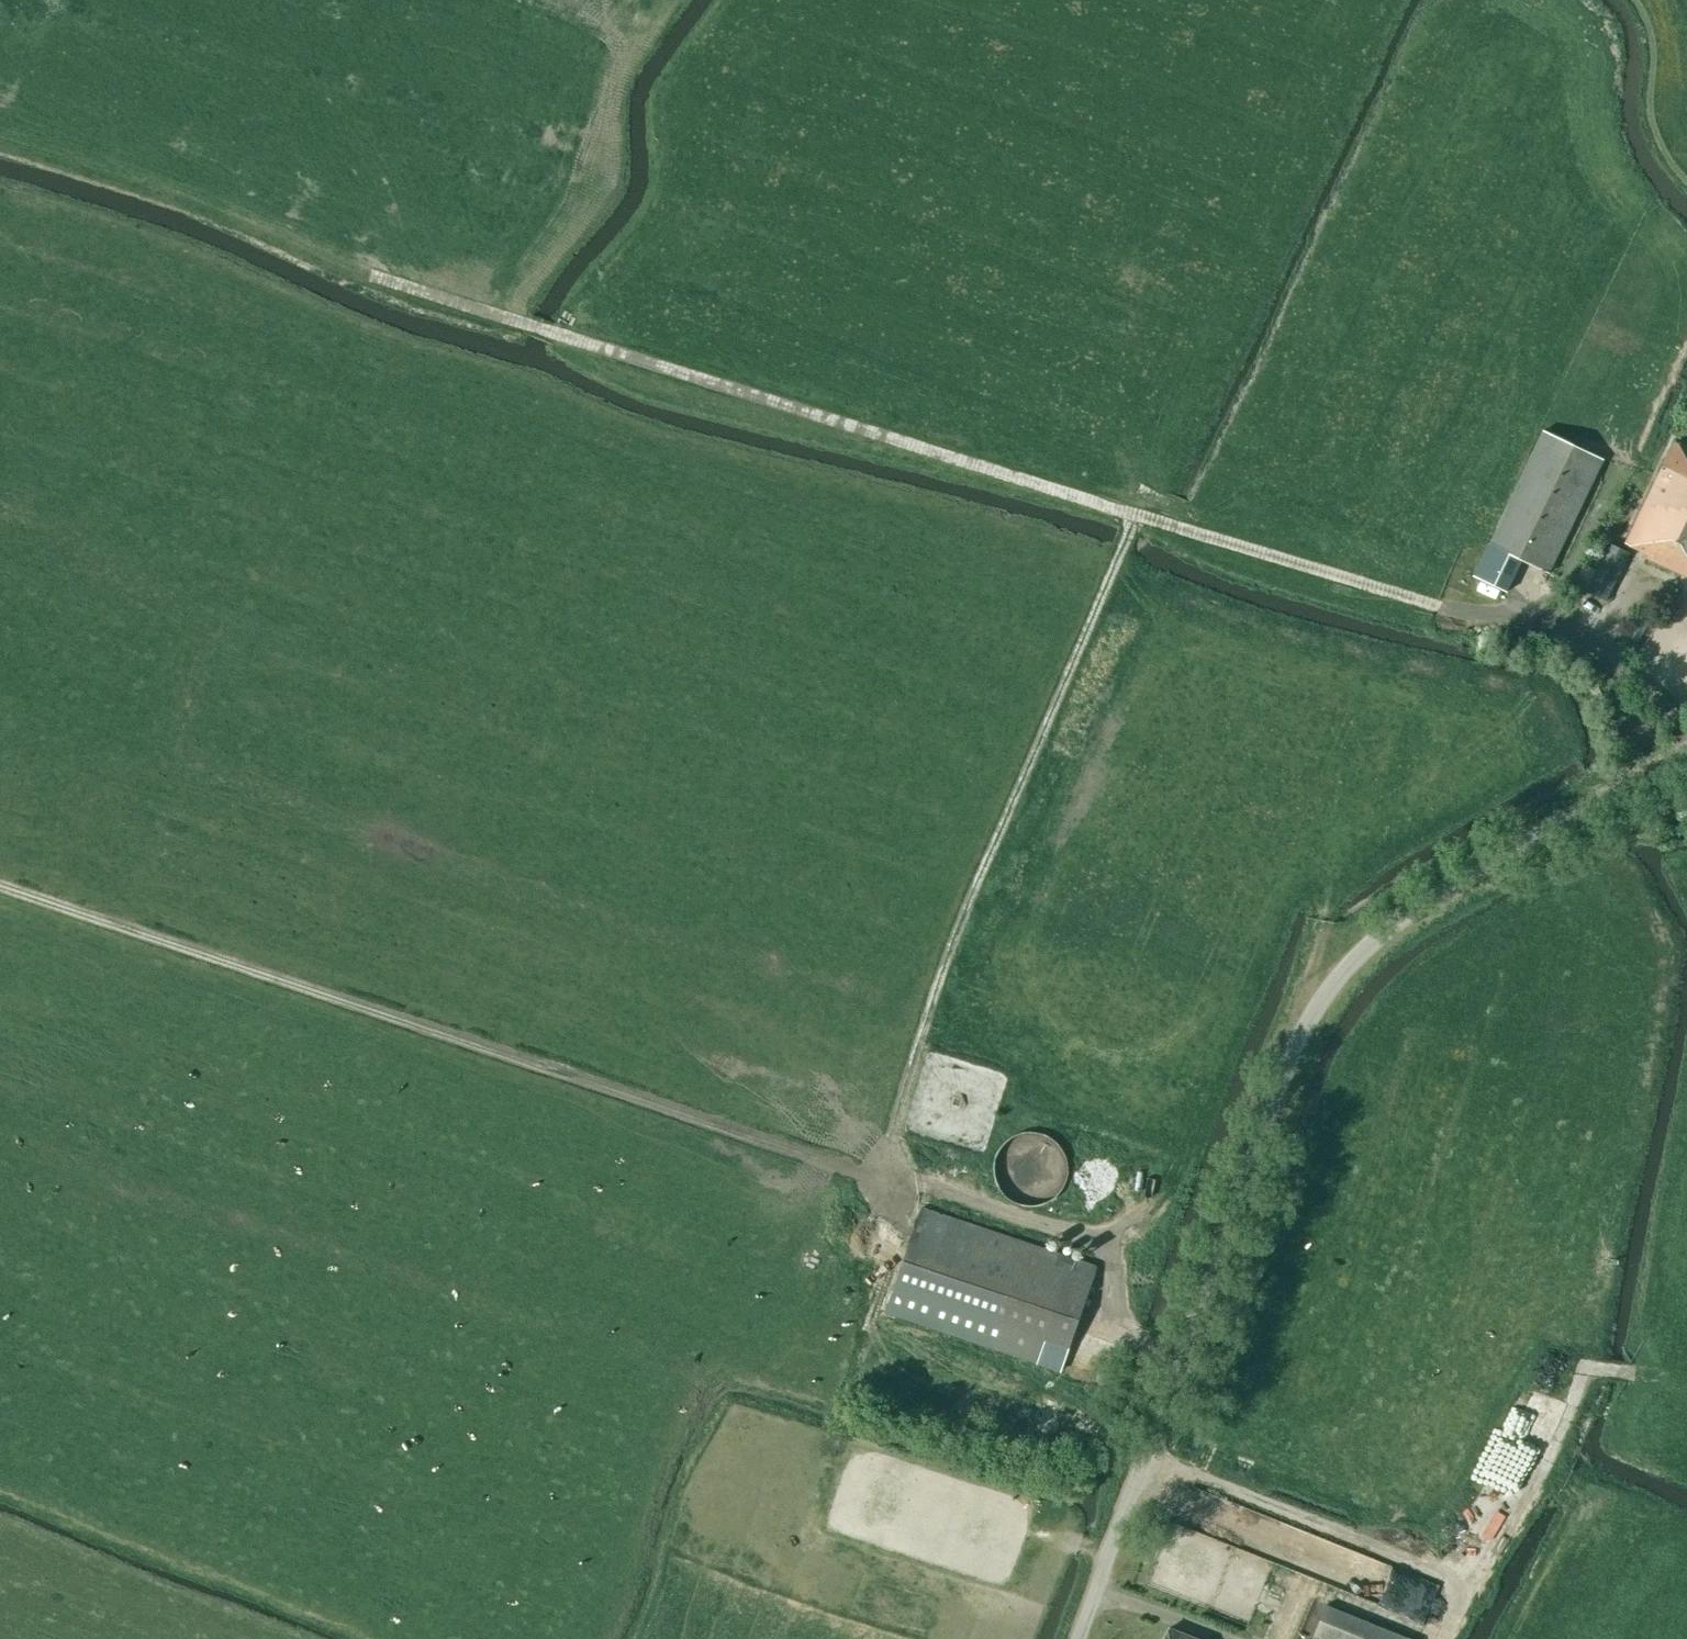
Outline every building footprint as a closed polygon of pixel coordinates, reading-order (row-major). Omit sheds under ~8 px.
[(1489,544),(1489,545),(1497,548),(1497,549),(1493,557),(1486,573),(1509,584),(1521,560),(1548,573),(1603,459),(1544,430),(1489,544)] [(1674,442),(1625,543),(1647,553),(1645,557),(1686,576),(1686,448),(1674,442)] [(1605,601),(1629,552),(1610,543),(1586,592),(1605,601)] [(1035,1130),(1031,1129),(1027,1130),(1025,1130),(1021,1131),(1016,1133),(1012,1135),(1008,1138),(1006,1139),(1004,1141),(1001,1144),(999,1147),(998,1150),(997,1152),(996,1154),(995,1157),(994,1161),(994,1165),(994,1167),(994,1170),(994,1173),(994,1175),(995,1179),(996,1181),(997,1184),(999,1186),(1000,1188),(1002,1191),(1003,1193),(1005,1194),(1007,1196),(1009,1198),(1014,1201),(1018,1203),(1024,1204),(1028,1205),(1033,1205),(1037,1204),(1042,1203),(1046,1201),(1051,1199),(1053,1198),(1055,1196),(1059,1192),(1061,1189),(1063,1187),(1064,1185),(1066,1180),(1067,1176),(1068,1174),(1068,1171),(1069,1169),(1069,1166),(1068,1163),(1068,1161),(1067,1157),(1067,1155),(1065,1151),(1063,1148),(1061,1144),(1060,1142),(1057,1140),(1055,1138),(1053,1136),(1048,1134),(1045,1132),(1040,1130),(1035,1130)] [(1061,1370),(1096,1266),(921,1207),(885,1311),(1061,1370)] [(1313,1634),(1312,1638),(1408,1638),(1326,1605),(1313,1634)] [(1169,1627),(1164,1638),(1199,1638),(1169,1627)]
